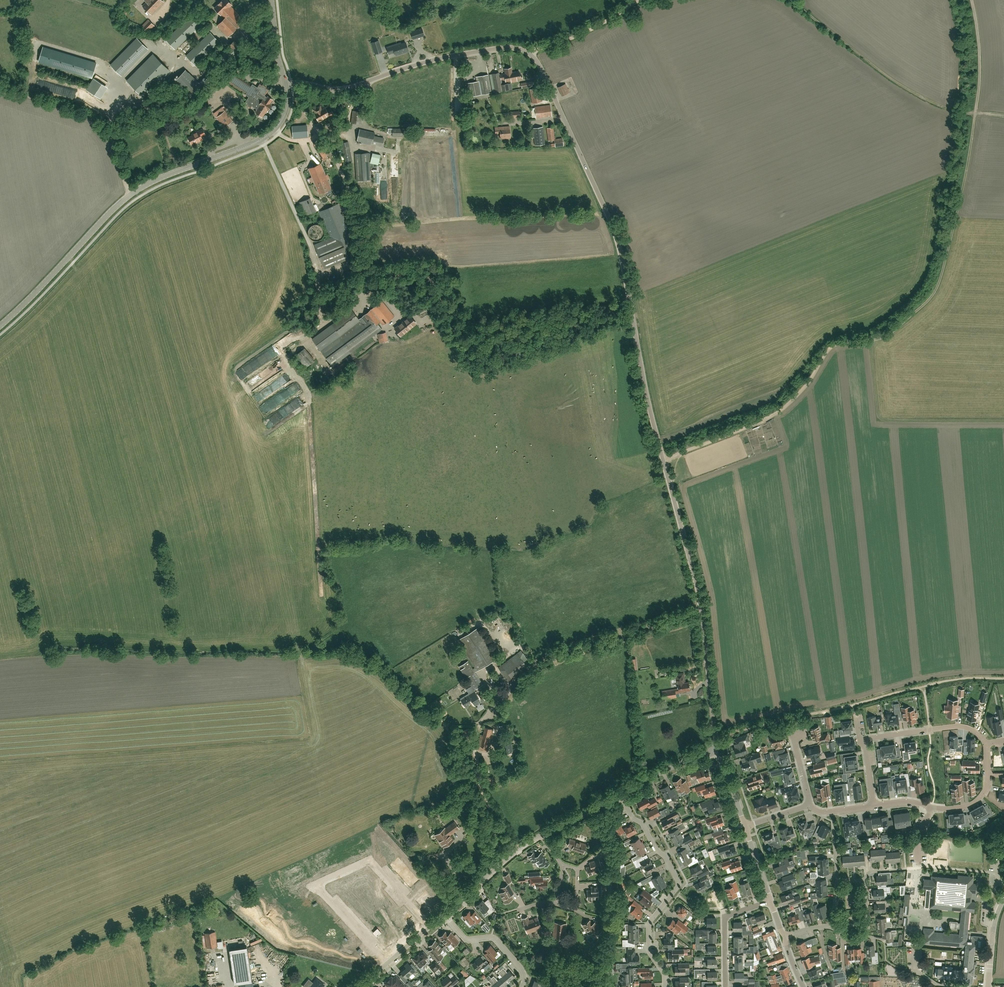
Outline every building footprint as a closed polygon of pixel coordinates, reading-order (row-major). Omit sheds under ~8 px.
[(142,6),(144,7),(143,7),(150,14),(150,13),(151,14),(163,2),(162,1),(162,0),(148,0),(142,6)] [(217,26),(228,37),(244,21),(233,9),(230,6),(231,5),(226,0),(223,0),(214,9),(221,15),(224,12),(226,15),(225,17),(226,18),(217,26)] [(166,39),(175,49),(201,24),(192,14),(166,39)] [(148,20),(142,26),(148,32),(154,26),(148,20)] [(410,32),(412,35),(413,38),(424,35),(422,28),(410,32)] [(186,55),(192,62),(195,65),(219,42),(210,33),(186,55)] [(122,77),(148,50),(137,39),(111,66),(122,77)] [(375,54),(381,52),(382,52),(378,40),(371,42),(375,54)] [(230,47),(222,54),(230,63),(238,55),(239,56),(244,52),(234,41),(229,46),(230,47)] [(396,55),(400,53),(408,51),(405,42),(397,45),(397,44),(387,47),(389,54),(395,52),(396,55)] [(39,62),(92,78),(96,63),(43,47),(39,62)] [(244,58),(247,60),(249,58),(255,65),(260,60),(251,51),(244,58)] [(377,54),(383,74),(389,72),(383,52),(377,54)] [(154,55),(128,82),(143,97),(169,71),(154,55)] [(500,74),(501,79),(505,78),(506,81),(511,80),(512,82),(517,81),(517,79),(522,78),(521,74),(520,74),(519,71),(512,72),(511,67),(505,69),(506,73),(500,74)] [(185,70),(173,82),(191,99),(203,87),(185,70)] [(509,90),(508,85),(508,83),(501,84),(499,72),(492,73),(492,74),(489,74),(493,92),(495,92),(509,90)] [(198,82),(205,89),(213,80),(207,73),(198,82)] [(271,105),(269,104),(272,99),(267,97),(264,95),(268,89),(259,84),(256,87),(252,84),(251,86),(231,73),(226,81),(245,94),(244,95),(248,98),(244,104),(251,108),(252,106),(256,109),(257,108),(258,108),(255,112),(262,116),(267,109),(268,110),(271,105)] [(478,76),(479,81),(467,83),(470,96),(491,92),(488,74),(478,76)] [(107,85),(109,82),(98,75),(96,78),(107,85)] [(559,87),(563,95),(569,93),(565,84),(559,87)] [(532,103),(542,101),(539,87),(529,89),(532,103)] [(346,101),(341,106),(344,109),(349,105),(346,101)] [(536,118),(551,116),(550,104),(535,106),(536,118)] [(319,121),(327,117),(333,113),(330,108),(326,110),(325,108),(321,109),(320,106),(313,110),(315,113),(314,114),(319,121)] [(361,124),(362,112),(353,110),(351,123),(361,124)] [(224,127),(232,121),(225,111),(216,117),(224,127)] [(308,137),(307,127),(292,128),(293,138),(308,137)] [(503,130),(503,127),(494,128),(494,134),(499,134),(499,137),(505,137),(505,139),(509,138),(509,129),(503,130)] [(535,145),(545,143),(543,127),(533,128),(535,145)] [(562,139),(555,140),(553,127),(547,128),(549,140),(554,140),(555,147),(563,145),(562,139)] [(392,128),(392,136),(411,136),(411,128),(392,128)] [(201,136),(205,134),(202,129),(194,133),(195,134),(188,137),(189,138),(188,140),(190,142),(191,142),(191,143),(197,140),(198,142),(202,139),(201,136)] [(382,146),(384,138),(374,136),(375,133),(359,129),(357,141),(371,145),(372,144),(382,146)] [(345,162),(352,161),(348,141),(341,143),(345,162)] [(328,154),(322,145),(321,142),(314,146),(316,149),(321,158),(328,154)] [(368,152),(355,153),(356,180),(370,179),(368,152)] [(380,164),(381,154),(372,153),(371,164),(380,164)] [(308,168),(313,179),(319,193),(331,188),(321,163),(308,168)] [(305,217),(316,213),(310,197),(299,202),(305,217)] [(318,212),(330,238),(314,245),(324,268),(349,258),(345,250),(346,250),(349,246),(351,243),(348,235),(351,234),(338,204),(318,212)] [(352,289),(349,298),(354,299),(357,291),(352,289)] [(383,324),(394,316),(382,301),(364,315),(359,319),(351,309),(312,339),(332,366),(381,329),(377,324),(381,322),(383,324)] [(402,322),(408,329),(415,323),(409,315),(402,322)] [(408,329),(402,322),(394,328),(400,335),(408,329)] [(379,343),(387,341),(384,332),(377,334),(379,343)] [(299,358),(306,367),(311,363),(304,354),(299,358)] [(243,379),(267,362),(263,357),(239,374),(243,379)] [(268,373),(250,382),(253,389),(271,379),(268,373)] [(274,425),(308,403),(302,395),(269,417),(274,425)] [(465,707),(473,702),(475,701),(474,700),(476,698),(476,697),(478,696),(474,689),(483,684),(475,672),(498,657),(479,627),(458,640),(475,667),(473,668),(468,661),(459,666),(471,686),(469,687),(472,692),(461,700),(465,707)] [(521,650),(506,661),(498,667),(509,682),(529,667),(528,666),(531,663),(521,650)] [(678,681),(678,683),(679,688),(662,691),(663,699),(677,697),(676,691),(690,689),(690,688),(690,685),(689,681),(684,682),(683,676),(684,675),(681,673),(678,673),(675,676),(676,681),(678,681)] [(475,701),(473,702),(475,705),(484,699),(481,694),(478,696),(476,697),(476,698),(474,700),(475,701)] [(948,702),(948,706),(945,706),(944,712),(947,712),(947,716),(957,717),(957,712),(958,712),(958,708),(958,703),(954,702),(954,701),(952,701),(952,702),(948,702)] [(977,704),(973,703),(972,707),(970,706),(969,711),(968,710),(967,714),(968,714),(967,718),(976,720),(978,708),(976,708),(977,704)] [(914,710),(910,711),(909,707),(902,708),(904,719),(907,719),(908,723),(916,722),(915,718),(917,718),(917,713),(915,713),(914,710)] [(894,709),(895,714),(891,715),(891,714),(885,714),(886,720),(888,720),(888,724),(893,723),(893,725),(899,724),(898,720),(897,713),(900,713),(899,708),(894,709)] [(875,718),(875,716),(868,717),(870,728),(877,727),(876,724),(878,724),(883,724),(882,717),(875,718)] [(1000,722),(1000,720),(994,722),(993,716),(988,717),(989,726),(993,725),(993,728),(992,728),(993,732),(994,732),(994,733),(1002,731),(1000,723),(1001,723),(1000,722)] [(849,730),(853,730),(852,721),(842,722),(843,729),(839,729),(840,735),(850,733),(849,730)] [(488,751),(493,729),(483,726),(477,749),(488,751)] [(828,734),(824,735),(821,735),(819,727),(811,729),(812,733),(811,733),(812,737),(813,737),(814,740),(817,739),(818,743),(829,740),(828,734)] [(468,728),(463,730),(467,742),(472,740),(468,728)] [(781,743),(785,742),(784,734),(779,736),(778,733),(773,734),(773,737),(770,738),(772,745),(775,745),(776,749),(782,747),(781,743)] [(499,746),(500,753),(505,752),(507,752),(512,751),(511,744),(510,744),(509,744),(508,741),(510,741),(509,734),(505,735),(502,735),(497,736),(498,743),(499,743),(500,743),(501,746),(499,746)] [(734,739),(735,743),(736,747),(734,748),(736,752),(736,753),(736,755),(737,755),(737,756),(741,755),(744,754),(744,753),(748,752),(745,744),(744,745),(743,742),(749,740),(747,734),(734,739)] [(849,736),(846,736),(844,737),(837,738),(838,745),(843,744),(844,749),(855,747),(855,745),(855,744),(855,741),(854,740),(854,739),(850,740),(850,737),(849,736)] [(950,736),(950,747),(956,747),(956,750),(962,751),(962,745),(962,744),(958,744),(958,739),(958,736),(950,736)] [(975,739),(968,739),(968,747),(964,747),(964,754),(968,754),(968,750),(974,750),(975,739)] [(905,743),(906,750),(906,752),(903,752),(904,759),(910,758),(909,750),(916,749),(916,747),(917,747),(917,743),(915,743),(915,741),(905,743)] [(895,744),(888,745),(890,756),(896,755),(896,757),(901,757),(900,750),(896,751),(895,744)] [(890,756),(888,745),(881,746),(882,753),(878,753),(879,760),(883,759),(883,757),(890,756)] [(811,756),(812,760),(813,762),(820,760),(820,758),(819,754),(822,754),(820,747),(819,747),(819,746),(814,747),(814,748),(812,749),(812,748),(808,749),(808,750),(806,750),(807,757),(811,756)] [(790,762),(788,752),(785,753),(784,749),(774,752),(775,760),(781,758),(782,764),(788,763),(789,763),(790,762)] [(753,761),(757,760),(762,759),(760,753),(751,755),(745,758),(746,757),(747,760),(748,762),(741,764),(743,770),(748,769),(749,770),(754,769),(756,768),(755,765),(753,761)] [(846,763),(857,761),(857,759),(858,759),(857,756),(856,756),(856,755),(849,756),(849,753),(840,754),(841,759),(845,759),(846,763)] [(857,761),(846,763),(846,767),(843,768),(844,773),(852,772),(851,769),(858,768),(858,767),(859,767),(858,763),(857,763),(857,761)] [(975,765),(975,761),(973,761),(966,761),(963,761),(963,767),(968,767),(967,772),(979,772),(979,765),(975,765)] [(813,764),(814,768),(810,769),(812,776),(823,773),(822,769),(826,768),(825,762),(813,764)] [(792,769),(788,770),(787,767),(780,769),(782,773),(785,772),(787,783),(795,781),(794,777),(794,773),(793,773),(792,769)] [(699,781),(711,778),(709,772),(705,773),(703,768),(691,773),(692,778),(698,776),(699,781)] [(749,781),(747,782),(750,789),(760,786),(759,782),(763,781),(760,773),(748,777),(749,781)] [(900,778),(900,779),(902,791),(908,790),(908,791),(908,786),(907,781),(909,781),(908,773),(905,773),(905,777),(900,778)] [(895,780),(895,775),(891,775),(892,783),(895,783),(896,788),(896,792),(897,792),(902,791),(900,779),(895,780)] [(848,778),(850,792),(854,792),(855,798),(862,797),(860,785),(855,786),(854,782),(855,781),(854,777),(848,778)] [(889,793),(889,790),(888,785),(892,784),(891,777),(883,779),(884,782),(880,783),(880,784),(879,784),(880,787),(881,787),(882,794),(885,794),(885,795),(889,794),(889,793)] [(685,792),(690,790),(686,781),(683,782),(681,778),(674,782),(679,792),(684,789),(685,792)] [(924,791),(922,781),(918,782),(917,778),(911,779),(912,785),(915,785),(916,792),(924,791)] [(965,791),(968,790),(968,795),(975,794),(974,783),(970,783),(969,780),(963,780),(965,791)] [(846,783),(840,784),(840,788),(835,789),(836,801),(838,800),(838,801),(843,801),(843,800),(844,799),(843,791),(847,790),(846,783)] [(706,796),(716,793),(713,785),(706,788),(704,784),(696,787),(698,793),(704,791),(706,796)] [(822,787),(816,788),(817,793),(818,800),(827,799),(826,795),(830,794),(829,784),(822,784),(822,787)] [(960,799),(960,795),(963,795),(962,784),(955,784),(956,788),(951,789),(953,800),(960,799)] [(677,797),(674,791),(673,788),(670,789),(668,785),(661,788),(666,798),(671,796),(672,800),(677,797)] [(797,788),(795,789),(794,785),(782,789),(783,794),(787,792),(789,801),(794,800),(794,801),(799,799),(798,796),(799,796),(797,788)] [(770,807),(770,808),(777,806),(775,799),(768,801),(766,796),(756,800),(757,801),(754,802),(757,810),(759,809),(760,812),(761,811),(762,812),(764,811),(765,810),(766,809),(766,806),(767,806),(768,806),(769,806),(770,807)] [(649,807),(651,806),(656,804),(658,803),(655,798),(649,801),(647,797),(638,802),(641,809),(648,805),(649,807)] [(710,812),(721,808),(719,801),(710,804),(709,800),(701,803),(703,810),(709,808),(710,812)] [(983,804),(977,808),(982,818),(988,815),(989,816),(993,814),(989,808),(986,810),(983,804)] [(667,814),(664,809),(659,812),(657,807),(648,812),(652,818),(660,814),(661,817),(667,814)] [(976,821),(982,818),(977,808),(970,811),(973,817),(970,819),(972,825),(977,822),(976,821)] [(668,817),(662,821),(666,828),(676,822),(673,818),(679,815),(677,810),(667,815),(668,817)] [(896,827),(901,826),(901,823),(905,823),(906,825),(911,824),(910,812),(894,814),(896,827)] [(964,819),(964,815),(964,813),(957,814),(957,823),(961,822),(962,826),(970,825),(968,818),(964,819)] [(953,823),(957,823),(957,814),(949,814),(950,818),(950,820),(947,821),(947,827),(954,826),(953,823)] [(714,827),(715,827),(716,830),(719,829),(722,828),(721,825),(721,824),(724,824),(722,817),(718,818),(717,815),(712,816),(706,818),(708,824),(710,824),(711,827),(713,827),(714,827)] [(889,820),(888,815),(882,816),(883,825),(889,824),(889,828),(893,828),(892,820),(889,820)] [(846,822),(847,826),(843,827),(845,837),(852,836),(851,833),(854,833),(853,820),(848,821),(848,822),(846,822)] [(853,820),(854,833),(857,832),(858,835),(865,834),(863,824),(860,824),(859,820),(857,821),(857,820),(853,820)] [(806,833),(808,837),(811,836),(814,831),(811,823),(807,825),(806,824),(805,821),(799,823),(800,827),(799,828),(801,832),(804,831),(805,833),(806,833)] [(435,835),(444,847),(453,839),(450,834),(459,828),(454,822),(445,828),(435,835)] [(673,839),(681,834),(679,831),(686,827),(683,822),(678,824),(679,827),(670,832),(673,839)] [(628,836),(637,832),(632,824),(623,829),(620,825),(615,827),(619,834),(625,831),(628,836)] [(817,828),(816,831),(814,835),(819,838),(820,835),(825,837),(825,836),(826,836),(828,833),(827,833),(829,828),(823,825),(821,829),(820,829),(817,828)] [(795,835),(793,829),(793,828),(788,830),(787,827),(780,830),(783,839),(781,840),(783,844),(786,843),(785,839),(790,837),(795,835)] [(720,830),(719,830),(714,831),(713,832),(716,839),(718,838),(720,843),(730,840),(727,831),(724,832),(723,829),(720,830)] [(370,837),(368,842),(371,844),(370,846),(376,849),(377,846),(380,847),(382,841),(386,832),(380,832),(378,836),(374,835),(373,838),(370,837)] [(781,846),(779,839),(779,838),(775,839),(773,832),(772,832),(773,832),(763,835),(765,843),(766,843),(772,841),(775,848),(781,846)] [(688,843),(689,842),(693,840),(690,835),(683,838),(681,834),(673,839),(676,845),(681,842),(683,845),(688,843)] [(634,849),(643,844),(643,843),(642,843),(639,838),(632,841),(631,839),(624,842),(625,846),(631,843),(634,849)] [(583,852),(586,844),(570,839),(568,845),(573,846),(572,849),(583,852)] [(379,850),(377,855),(383,857),(385,853),(387,854),(391,844),(387,843),(382,841),(380,847),(379,850)] [(603,851),(608,847),(604,843),(599,848),(603,851)] [(688,843),(682,846),(684,849),(678,852),(681,858),(689,854),(687,851),(691,849),(688,843)] [(639,854),(645,851),(643,846),(644,845),(643,844),(634,849),(637,855),(632,858),(633,861),(640,857),(639,854)] [(719,847),(720,853),(723,852),(725,857),(737,853),(735,846),(730,847),(729,844),(719,847)] [(850,855),(853,855),(853,850),(856,850),(856,846),(852,846),(852,849),(843,849),(843,853),(850,853),(850,855)] [(345,850),(339,852),(340,854),(344,864),(345,864),(346,864),(345,863),(347,862),(348,863),(348,862),(351,861),(350,858),(349,857),(352,856),(349,848),(345,849),(345,850)] [(879,860),(878,850),(871,850),(872,859),(877,859),(877,861),(879,860)] [(549,864),(547,861),(541,853),(536,856),(533,852),(528,856),(533,862),(536,860),(540,866),(543,864),(545,866),(549,864)] [(893,852),(894,863),(896,863),(896,861),(901,861),(900,852),(893,852)] [(333,855),(329,856),(332,862),(335,861),(338,867),(341,865),(341,866),(342,866),(341,865),(343,864),(344,865),(344,864),(340,854),(334,856),(333,855)] [(689,854),(681,858),(685,864),(692,861),(693,864),(699,861),(697,858),(696,858),(694,855),(691,857),(689,854)] [(857,856),(858,865),(858,866),(860,866),(860,864),(865,864),(865,855),(857,856)] [(818,861),(819,866),(829,866),(828,858),(816,859),(815,856),(809,856),(810,862),(818,861)] [(849,867),(851,867),(850,856),(843,857),(844,866),(849,865),(849,867)] [(642,857),(636,860),(634,861),(636,867),(642,864),(643,867),(653,863),(653,862),(652,863),(649,858),(644,860),(642,857)] [(793,858),(787,860),(788,863),(775,867),(778,875),(789,872),(787,867),(795,864),(793,858)] [(398,859),(391,865),(396,870),(403,864),(398,859)] [(589,862),(591,865),(586,867),(589,875),(599,871),(598,867),(601,866),(599,859),(589,862)] [(732,871),(742,868),(739,860),(731,863),(730,860),(722,862),(724,868),(730,866),(732,871)] [(653,863),(643,867),(643,868),(644,867),(646,870),(643,872),(646,876),(652,873),(650,871),(656,868),(655,866),(655,865),(654,863),(653,863)] [(401,875),(407,869),(403,864),(396,870),(401,875)] [(699,877),(709,872),(706,866),(702,869),(700,864),(690,869),(694,876),(698,874),(699,877)] [(811,877),(817,877),(816,874),(829,873),(829,866),(819,866),(819,871),(810,872),(811,877)] [(407,869),(401,875),(405,881),(412,875),(407,869)] [(363,872),(357,877),(365,886),(373,879),(369,874),(366,876),(363,872)] [(884,875),(879,876),(877,876),(877,884),(887,883),(887,879),(891,879),(891,872),(884,872),(884,875)] [(791,882),(795,880),(793,873),(785,876),(786,879),(780,881),(782,889),(793,886),(791,882)] [(657,889),(658,889),(666,885),(664,880),(663,880),(660,874),(653,878),(652,879),(657,889)] [(280,882),(279,887),(288,887),(290,887),(291,883),(292,884),(296,884),(297,877),(295,877),(295,876),(288,875),(287,876),(284,876),(284,883),(280,882)] [(405,881),(410,886),(417,880),(412,875),(405,881)] [(705,881),(708,879),(706,875),(700,878),(702,881),(695,884),(699,891),(704,888),(704,889),(708,887),(705,881)] [(531,885),(533,885),(533,884),(537,884),(537,888),(547,887),(546,880),(542,880),(542,876),(532,877),(533,880),(530,880),(530,882),(530,884),(530,885),(531,885)] [(934,898),(970,901),(971,893),(976,893),(977,883),(972,883),(973,877),(958,876),(958,878),(933,876),(933,879),(925,878),(924,888),(926,889),(925,907),(933,908),(934,898)] [(748,883),(751,882),(749,877),(744,879),(745,883),(741,884),(744,893),(751,891),(748,883)] [(817,877),(811,877),(810,877),(810,883),(817,882),(817,887),(827,887),(826,879),(817,880),(817,877)] [(373,879),(365,886),(370,891),(369,892),(373,896),(379,891),(377,888),(376,888),(375,887),(376,886),(378,884),(373,879)] [(739,890),(738,887),(736,881),(730,883),(731,887),(726,889),(730,898),(737,896),(735,891),(739,890)] [(505,903),(511,899),(512,899),(510,895),(513,893),(508,884),(503,887),(505,890),(500,893),(505,903)] [(346,885),(343,889),(345,892),(341,895),(345,899),(353,893),(346,885)] [(277,886),(277,891),(279,891),(279,898),(280,898),(280,899),(284,899),(284,898),(291,898),(291,891),(290,891),(289,891),(290,887),(288,887),(279,887),(277,886)] [(598,898),(598,893),(601,893),(601,886),(591,886),(591,890),(587,890),(587,899),(598,898)] [(890,886),(883,886),(883,889),(874,890),(874,898),(884,897),(884,891),(890,891),(890,886)] [(827,887),(817,887),(817,892),(811,893),(811,898),(818,898),(818,895),(827,894),(827,887)] [(653,891),(654,892),(650,894),(654,897),(659,892),(658,889),(657,889),(653,891)] [(652,901),(650,899),(652,897),(644,890),(640,895),(642,897),(640,900),(648,906),(652,901)] [(353,893),(345,899),(349,904),(357,897),(353,893)] [(386,899),(384,896),(383,896),(380,893),(377,896),(371,901),(375,905),(376,906),(378,905),(381,908),(389,901),(386,898),(386,899)] [(784,904),(789,902),(790,906),(802,902),(800,896),(794,898),(792,893),(781,896),(784,904)] [(353,908),(354,908),(357,905),(360,908),(363,904),(357,897),(349,904),(353,908)] [(965,939),(967,939),(970,911),(974,912),(975,902),(970,901),(934,898),(933,908),(962,911),(960,922),(951,921),(950,928),(960,929),(959,934),(947,933),(947,932),(944,932),(944,933),(934,932),(934,930),(934,929),(924,928),(923,942),(964,946),(965,939)] [(487,906),(484,902),(482,900),(476,905),(477,906),(477,907),(476,907),(477,908),(477,909),(478,909),(478,910),(479,910),(480,909),(483,913),(486,910),(489,914),(494,910),(490,903),(487,906)] [(640,913),(642,911),(637,906),(639,904),(634,900),(630,905),(634,908),(631,912),(638,918),(641,914),(640,913)] [(881,904),(876,904),(875,904),(875,912),(885,911),(885,907),(889,907),(888,900),(881,900),(881,904)] [(384,911),(382,913),(383,914),(387,918),(392,913),(396,910),(393,907),(391,904),(389,901),(381,908),(384,911)] [(308,902),(302,912),(308,916),(312,918),(317,914),(313,911),(314,911),(312,910),(313,909),(315,906),(308,902)] [(825,912),(827,911),(825,905),(818,907),(817,904),(813,905),(816,915),(819,914),(820,917),(826,915),(825,912)] [(687,919),(692,913),(683,906),(681,908),(679,906),(676,910),(678,912),(677,914),(681,917),(682,915),(687,919)] [(801,914),(800,911),(799,907),(795,908),(797,914),(788,917),(790,924),(800,921),(799,915),(801,914)] [(805,916),(806,919),(807,922),(814,919),(812,911),(808,912),(807,909),(804,910),(800,911),(801,914),(802,917),(805,916)] [(400,918),(408,927),(413,922),(411,921),(409,918),(411,916),(406,911),(404,913),(404,914),(400,918)] [(470,911),(463,916),(466,919),(464,920),(470,927),(473,923),(473,922),(474,921),(476,923),(478,921),(481,918),(476,913),(475,911),(472,914),(470,911)] [(707,925),(715,925),(715,917),(707,917),(707,914),(699,914),(699,920),(707,920),(707,925)] [(747,924),(749,923),(754,921),(754,920),(757,919),(758,923),(766,920),(764,914),(761,915),(760,914),(753,916),(752,915),(745,918),(747,924)] [(878,924),(892,924),(892,921),(890,921),(886,921),(886,917),(890,917),(891,917),(891,914),(881,914),(881,918),(877,918),(878,924)] [(527,933),(541,928),(537,917),(529,920),(527,916),(523,918),(524,922),(523,922),(527,933)] [(408,927),(400,918),(395,922),(395,921),(392,924),(397,928),(399,926),(403,931),(408,927)] [(678,919),(676,922),(672,920),(668,926),(676,933),(680,929),(684,932),(688,927),(678,919)] [(601,930),(597,924),(595,922),(592,924),(590,920),(583,924),(589,933),(594,930),(596,934),(601,930)] [(565,938),(566,923),(554,922),(553,937),(565,938)] [(748,925),(746,925),(742,926),(742,922),(734,922),(735,930),(742,930),(742,929),(746,929),(749,929),(748,925)] [(628,934),(638,934),(638,928),(632,928),(632,923),(625,923),(625,930),(628,930),(628,934)] [(921,927),(906,926),(905,931),(910,931),(910,937),(915,937),(915,933),(918,933),(918,930),(921,931),(921,927)] [(754,934),(754,937),(758,936),(757,934),(759,933),(761,932),(763,932),(761,927),(759,928),(754,930),(754,934)] [(763,933),(765,937),(768,946),(775,943),(776,945),(779,943),(778,939),(778,938),(779,938),(777,934),(776,934),(776,933),(776,932),(775,929),(774,929),(773,928),(766,931),(763,932),(763,933)] [(336,938),(337,937),(342,942),(350,934),(346,929),(341,934),(338,930),(333,935),(336,938)] [(705,929),(705,933),(705,936),(708,936),(708,940),(716,940),(716,932),(712,932),(708,932),(708,929),(705,929)] [(882,931),(883,937),(887,937),(887,941),(893,941),(893,936),(891,936),(891,933),(896,932),(896,930),(887,930),(882,931)] [(217,946),(215,932),(205,933),(207,948),(217,946)] [(448,946),(451,943),(454,946),(459,941),(451,932),(448,935),(445,932),(440,937),(448,946)] [(350,934),(342,942),(346,947),(345,948),(348,952),(353,947),(350,944),(355,940),(350,934)] [(632,941),(639,941),(638,934),(628,934),(628,939),(625,939),(626,946),(632,945),(632,941)] [(673,938),(673,934),(667,934),(667,939),(664,939),(664,946),(674,946),(674,938),(673,938)] [(974,948),(982,949),(983,937),(973,936),(973,940),(967,939),(965,939),(964,946),(966,946),(965,961),(962,961),(962,964),(964,965),(963,970),(952,969),(953,967),(943,966),(942,968),(938,968),(937,976),(947,977),(963,979),(964,979),(967,980),(967,982),(968,983),(971,984),(972,982),(973,980),(973,974),(974,974),(975,966),(975,962),(973,962),(974,948)] [(797,944),(800,950),(807,948),(806,944),(809,943),(808,940),(805,941),(797,944)] [(443,956),(441,954),(439,952),(442,949),(435,941),(429,946),(432,948),(429,951),(438,961),(443,956)] [(775,943),(768,946),(769,947),(767,948),(768,952),(771,951),(772,953),(782,949),(779,943),(776,945),(775,943)] [(841,948),(837,948),(837,944),(829,945),(829,949),(829,953),(830,957),(835,957),(835,960),(841,960),(841,953),(841,948)] [(485,949),(487,952),(484,954),(487,957),(491,962),(496,958),(500,954),(498,951),(497,952),(490,945),(489,945),(487,947),(487,948),(485,949)] [(878,963),(878,956),(875,956),(874,945),(866,945),(867,955),(872,955),(872,963),(878,963)] [(247,946),(229,949),(234,984),(252,981),(247,946)] [(854,948),(855,958),(855,961),(861,961),(861,963),(865,962),(864,952),(861,952),(861,947),(854,948)] [(849,959),(855,958),(854,948),(847,948),(848,953),(845,953),(846,964),(850,963),(850,961),(849,959)] [(628,963),(639,963),(639,955),(635,955),(635,949),(628,949),(628,955),(628,963)] [(678,955),(684,955),(683,949),(672,949),(672,952),(668,952),(669,960),(678,960),(678,955)] [(419,953),(416,955),(412,959),(419,967),(426,962),(424,960),(428,957),(423,952),(420,954),(419,953)] [(776,959),(770,961),(772,964),(777,962),(777,963),(786,960),(783,952),(774,955),(776,959)] [(821,962),(819,955),(809,958),(809,957),(803,959),(807,967),(812,965),(821,962)] [(466,956),(460,961),(465,967),(471,963),(466,956)] [(486,969),(490,964),(486,959),(484,961),(480,957),(477,959),(477,960),(473,964),(477,970),(482,965),(486,969)] [(440,967),(436,961),(430,967),(434,972),(440,967)] [(781,972),(789,969),(788,966),(789,965),(787,962),(786,962),(778,965),(781,972)] [(401,972),(406,978),(415,971),(408,963),(405,965),(406,967),(401,972)] [(685,968),(689,968),(689,963),(678,963),(678,966),(675,966),(675,974),(685,974),(685,968)] [(824,975),(822,969),(820,966),(816,968),(816,969),(809,972),(811,978),(818,976),(819,977),(824,975)] [(500,970),(510,980),(515,976),(509,970),(507,972),(503,967),(500,970)] [(633,967),(628,968),(626,968),(626,973),(622,973),(622,983),(629,982),(629,980),(633,980),(633,967)] [(649,967),(645,967),(638,967),(638,973),(642,973),(642,977),(652,977),(652,970),(649,970),(649,967)] [(500,979),(505,985),(510,980),(500,970),(498,972),(502,977),(500,979)] [(448,976),(441,981),(446,986),(448,985),(450,986),(451,986),(458,981),(454,975),(450,978),(448,976)] [(491,978),(489,975),(482,981),(484,983),(488,980),(492,985),(490,986),(499,986),(491,978)] [(782,977),(784,981),(785,983),(793,980),(791,975),(787,976),(786,975),(782,977)] [(404,985),(396,976),(393,978),(392,977),(384,983),(388,986),(402,986),(404,985)] [(491,978),(499,986),(502,986),(505,985),(500,979),(498,980),(494,976),(491,978)] [(680,980),(675,981),(675,986),(684,986),(684,984),(688,984),(688,977),(680,977),(680,980)] [(538,986),(546,986),(548,981),(541,978),(540,982),(535,980),(533,985),(538,986)] [(322,986),(323,985),(316,979),(309,986),(322,986)]
